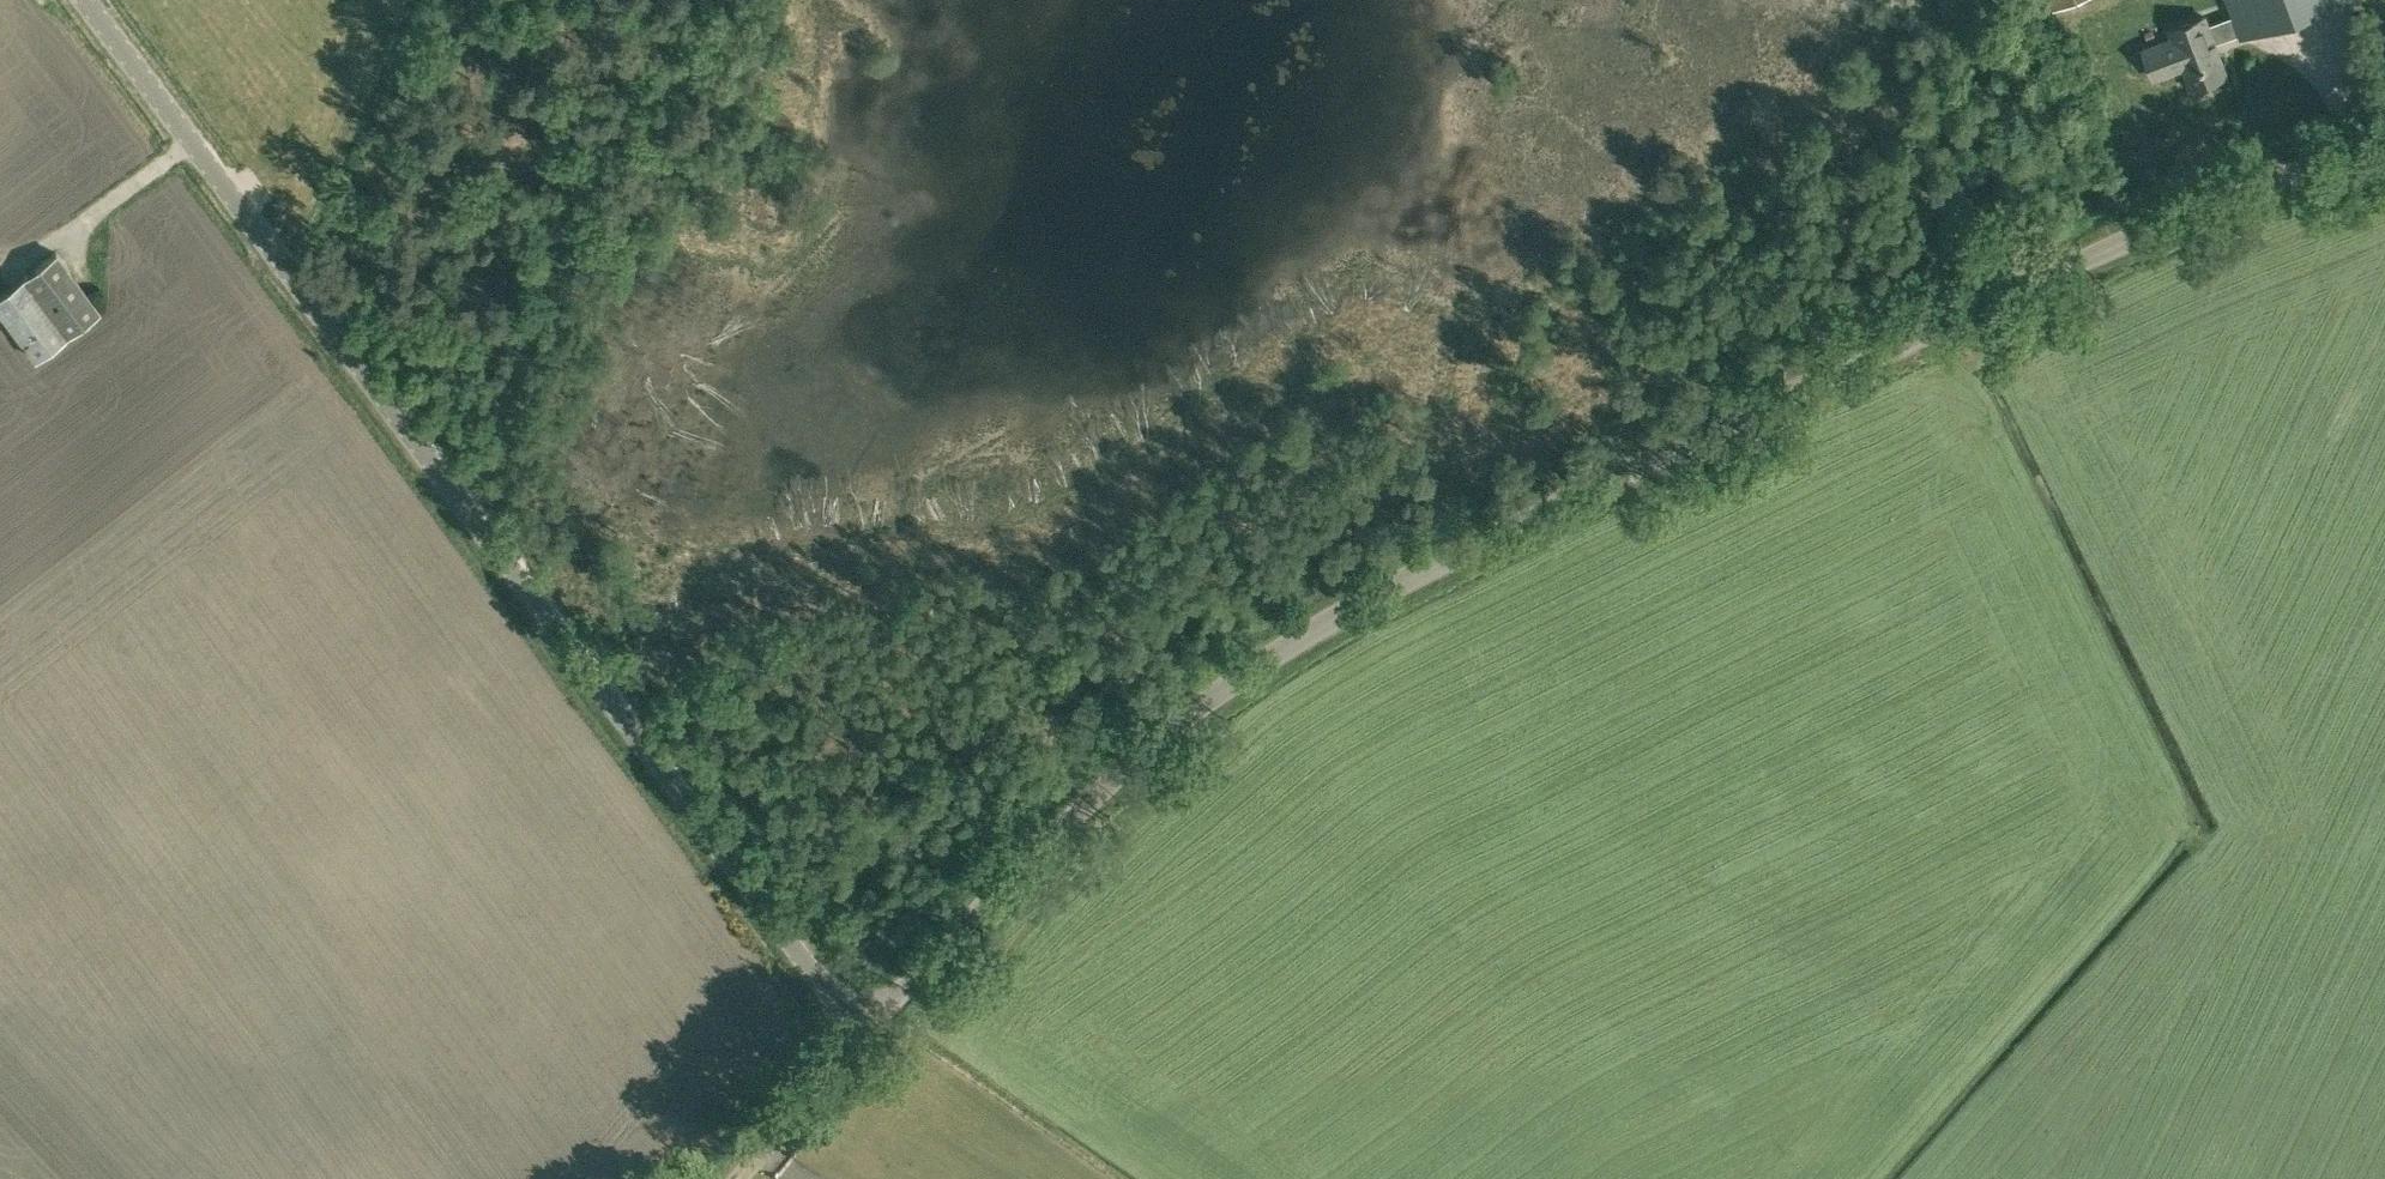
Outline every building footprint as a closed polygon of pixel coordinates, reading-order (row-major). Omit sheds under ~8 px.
[(2336,0),(2229,0),(2234,14),(2207,24),(2204,15),(2170,28),(2173,37),(2143,48),(2153,76),(2184,65),(2191,86),(2225,73),(2214,42),(2241,32),(2242,35),(2336,0)] [(2030,74),(2045,69),(2040,53),(2025,58),(2030,74)] [(23,275),(0,293),(0,309),(37,357),(99,310),(55,251),(23,275)]
